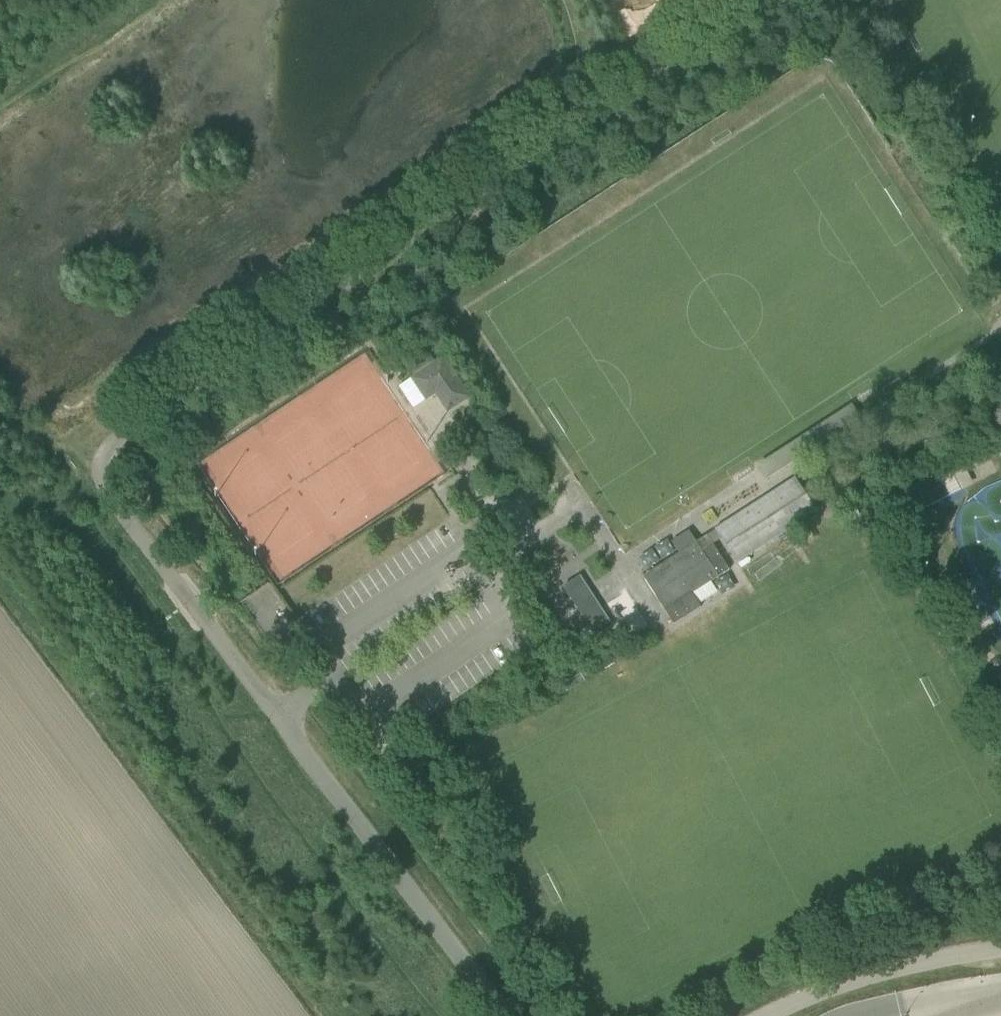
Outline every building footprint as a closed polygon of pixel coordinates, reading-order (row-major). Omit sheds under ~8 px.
[(425,400),(435,394),(447,412),(469,397),(443,357),(411,378),(425,400)] [(948,496),(937,474),(915,485),(926,507),(948,496)] [(715,530),(736,563),(816,511),(795,478),(715,530)] [(692,594),(729,570),(706,535),(642,576),(657,599),(658,598),(666,609),(664,610),(673,625),(700,607),(692,594)] [(513,563),(505,568),(510,577),(519,571),(513,563)] [(563,587),(595,636),(610,626),(578,577),(563,587)]
